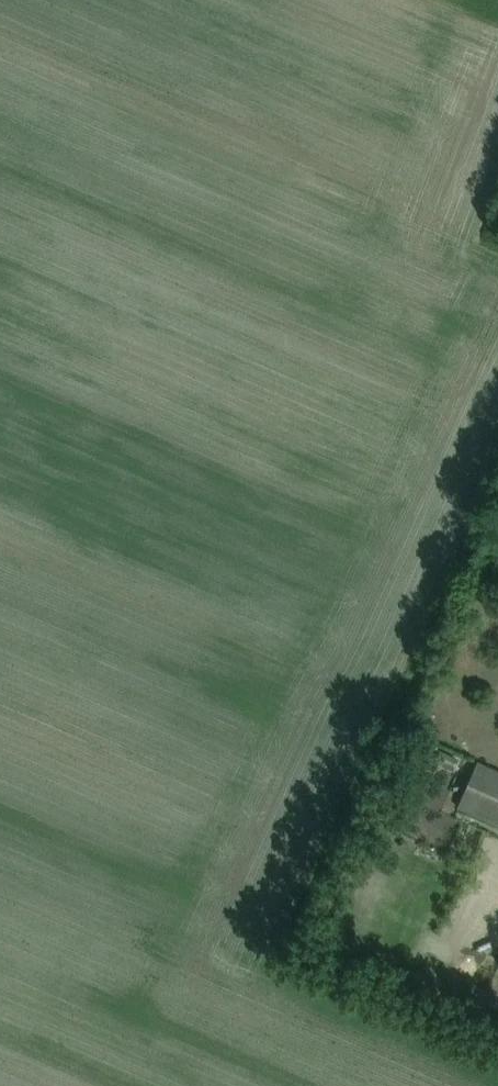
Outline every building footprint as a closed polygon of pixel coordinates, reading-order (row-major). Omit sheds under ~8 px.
[(477,764),(457,808),(497,827),(497,774),(477,764)]
